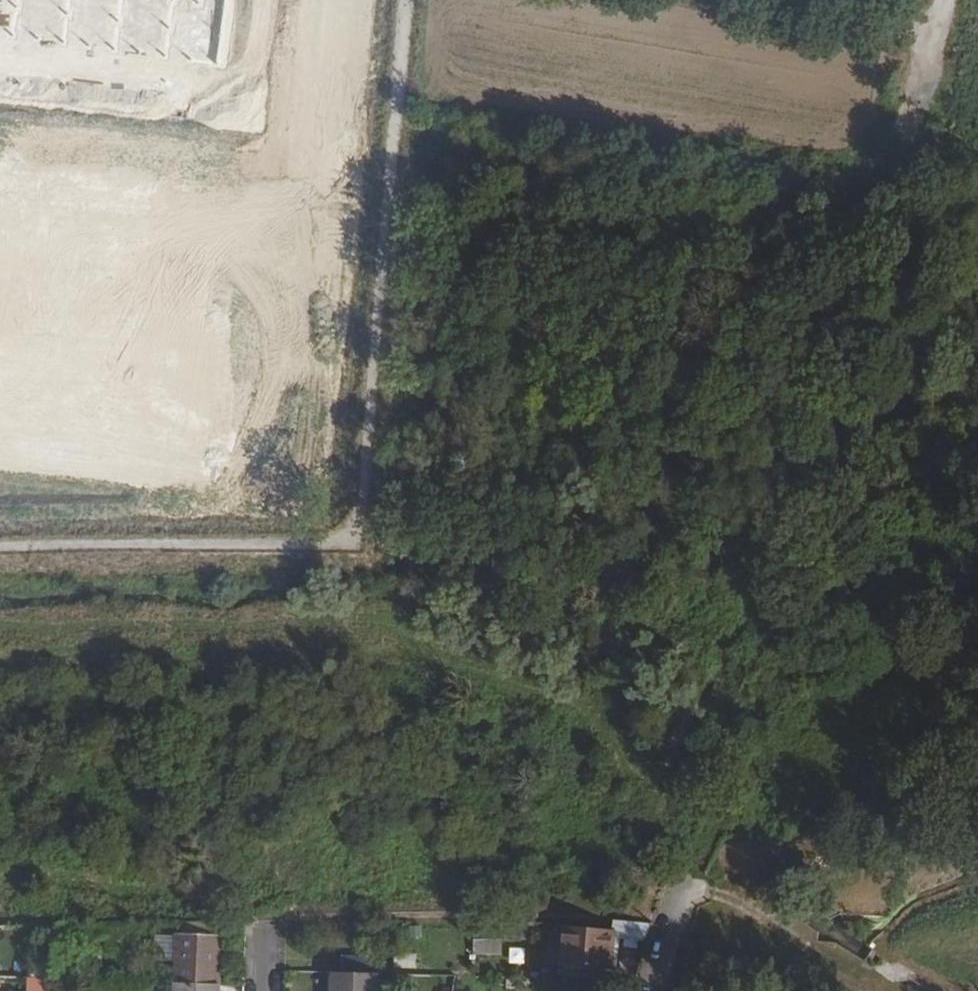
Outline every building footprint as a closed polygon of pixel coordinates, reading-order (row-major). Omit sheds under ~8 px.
[(237,75),(253,0),(0,0),(0,44),(237,75)] [(618,919),(616,932),(640,935),(640,925),(618,919)] [(538,939),(538,920),(478,922),(477,939),(538,939)] [(177,935),(217,936),(217,924),(178,925),(177,935)] [(570,927),(565,960),(610,965),(615,933),(570,927)] [(175,984),(217,985),(219,936),(217,936),(177,935),(176,935),(175,984)] [(52,979),(52,960),(31,959),(30,978),(52,979)] [(375,971),(335,970),(334,990),(375,990),(375,971)] [(52,979),(30,978),(27,978),(27,990),(52,990),(52,979)]
